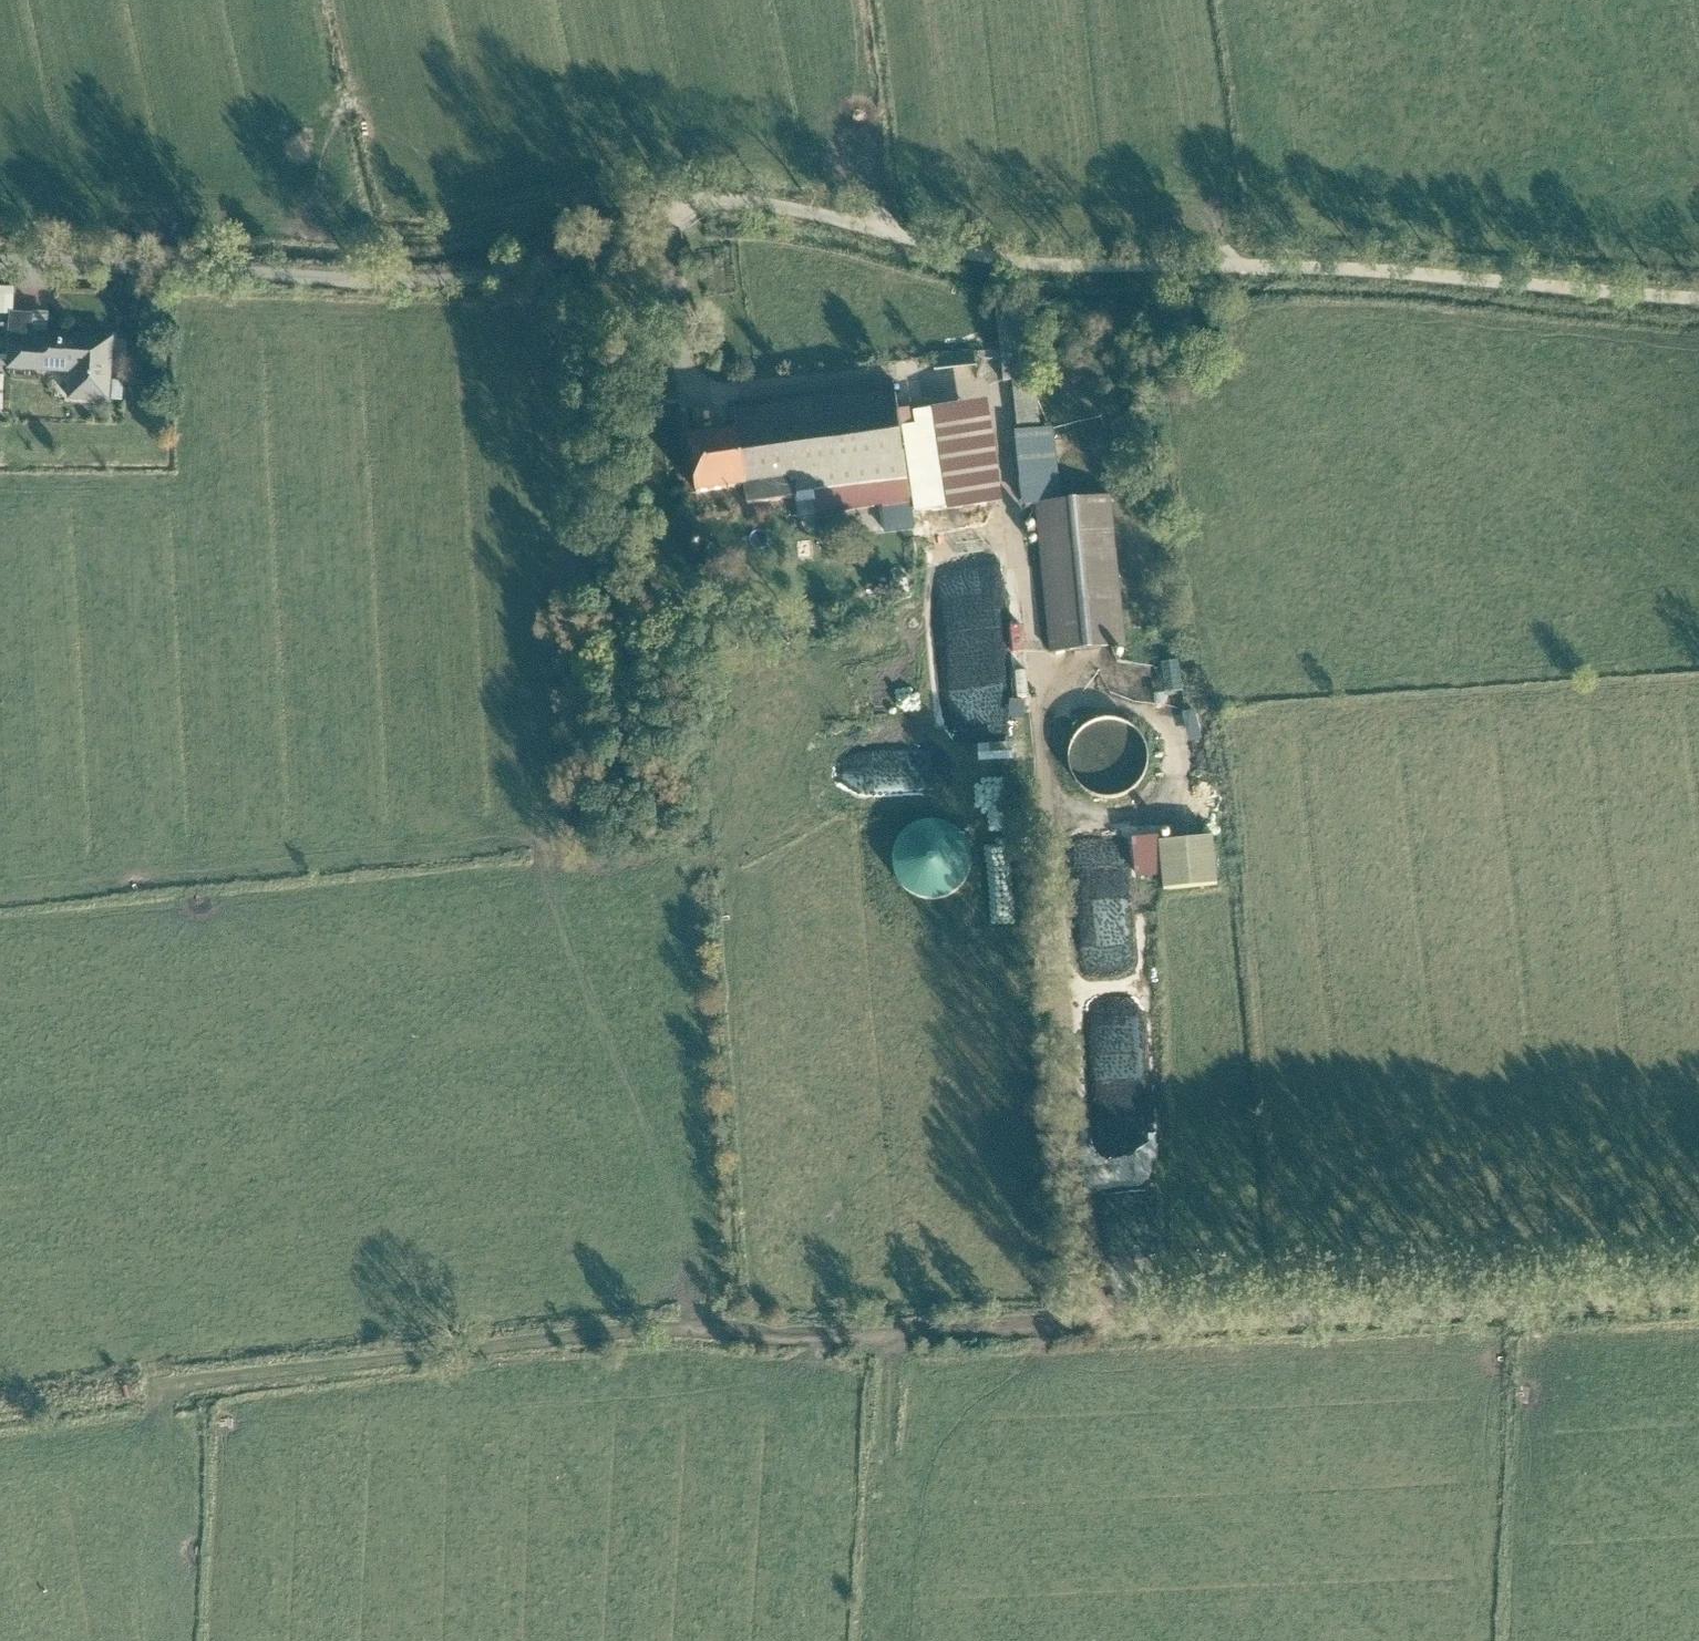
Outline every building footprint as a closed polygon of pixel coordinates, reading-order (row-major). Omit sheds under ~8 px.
[(11,303),(9,367),(70,369),(69,393),(111,394),(112,327),(52,326),(52,304),(11,303)] [(998,311),(1021,510),(1064,505),(1056,434),(1043,435),(1028,307),(998,311)] [(935,367),(977,365),(976,349),(935,351),(935,367)] [(889,380),(733,405),(737,433),(690,440),(699,502),(748,494),(750,511),(796,504),(799,523),(909,506),(889,380)] [(1038,509),(1050,653),(1120,647),(1108,503),(1038,509)] [(957,719),(1013,717),(1010,646),(954,649),(957,719)] [(1101,724),(1086,732),(1082,744),(1089,757),(1098,757),(1099,767),(1091,767),(1077,775),(1093,781),(1100,795),(1116,786),(1120,776),(1129,775),(1129,760),(1102,761),(1102,753),(1107,751),(1107,743),(1117,743),(1120,750),(1130,754),(1123,741),(1123,732),(1102,732),(1099,731),(1101,724)] [(1028,742),(1016,745),(1021,765),(1034,761),(1028,742)] [(1005,751),(987,752),(989,790),(1007,789),(1005,751)] [(965,894),(967,826),(899,824),(898,893),(965,894)] [(1161,848),(1165,896),(1219,891),(1215,843),(1161,848)] [(1150,1171),(1099,1181),(1104,1206),(1108,1206),(1113,1232),(1160,1223),(1150,1171)]
